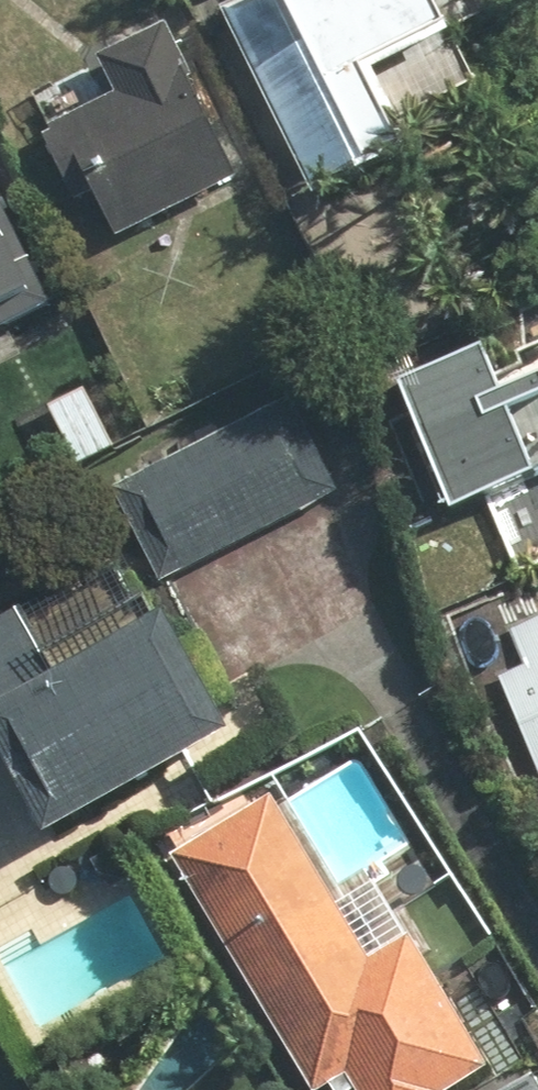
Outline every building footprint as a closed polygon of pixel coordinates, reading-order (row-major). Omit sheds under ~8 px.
[(237,7),(324,190),(440,135),(407,64),(485,27),(472,0),(251,0),(237,7)] [(123,238),(257,174),(184,20),(113,53),(132,93),(55,129),(89,201),(102,195),(123,238)] [(10,159),(0,163),(0,333),(70,305),(10,159)] [(418,374),(470,507),(537,481),(537,381),(532,383),(514,337),(418,374)] [(311,397),(129,485),(178,586),(360,498),(311,397)] [(0,617),(0,673),(74,828),(263,730),(203,607),(78,672),(42,597),(0,617)] [(522,627),(537,666),(537,620),(522,627)] [(512,677),(537,742),(537,666),(512,677)] [(184,853),(325,1088),(361,1067),(375,1089),(468,1089),(513,1063),(432,928),(386,955),(287,791),(184,853)] [(511,1089),(537,1089),(537,1074),(511,1089)]
